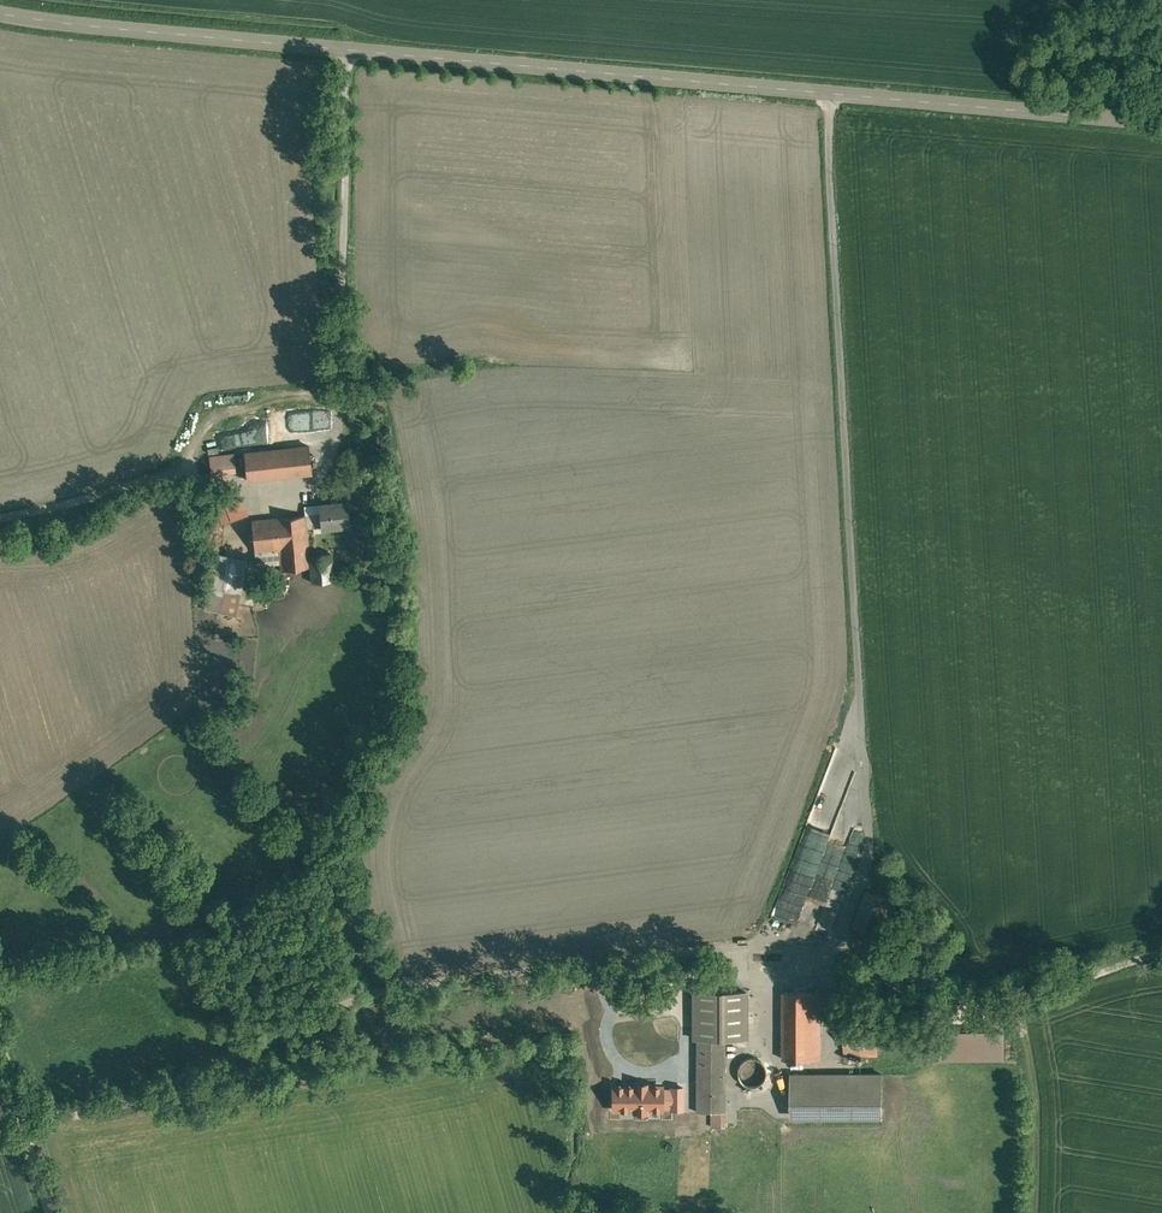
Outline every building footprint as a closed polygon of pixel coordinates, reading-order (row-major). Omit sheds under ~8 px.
[(366,365),(351,367),(353,383),(369,381),(366,365)] [(308,445),(245,452),(248,480),(311,473),(308,445)] [(235,454),(209,456),(211,474),(237,472),(235,454)] [(382,469),(370,470),(372,495),(384,494),(382,469)] [(238,487),(213,497),(223,523),(248,513),(238,487)] [(348,502),(330,504),(330,503),(319,504),(320,513),(306,515),(307,528),(321,526),(322,528),(350,525),(348,502)] [(306,515),(252,521),(255,551),(279,548),(280,561),(281,571),(310,566),(309,555),(307,528),(306,515)] [(279,548),(255,551),(256,563),(280,561),(279,548)] [(330,553),(309,555),(310,566),(312,582),(333,580),(330,553)] [(246,560),(215,554),(204,609),(236,615),(246,560)] [(833,834),(854,768),(842,764),(836,782),(835,781),(831,791),(826,789),(820,809),(826,811),(820,829),(833,834)] [(891,898),(868,890),(855,926),(875,933),(884,937),(897,901),(891,898)] [(746,991),(694,991),(694,1036),(698,1036),(698,1112),(712,1112),(724,1112),(724,1039),(746,1039),(746,991)] [(820,991),(784,991),(784,1059),(820,1059),(820,991)] [(656,1019),(630,1024),(635,1047),(659,1042),(660,1045),(681,1041),(676,1018),(656,1022),(656,1019)] [(1006,1029),(941,1030),(941,1060),(1006,1059),(1006,1029)] [(878,1031),(844,1031),(844,1053),(878,1054),(878,1031)] [(739,1060),(740,1086),(766,1085),(765,1059),(739,1060)] [(882,1074),(791,1074),(792,1117),(882,1117),(882,1074)] [(685,1084),(612,1084),(612,1111),(685,1111),(685,1084)] [(712,1112),(712,1125),(724,1125),(724,1112),(712,1112)]
